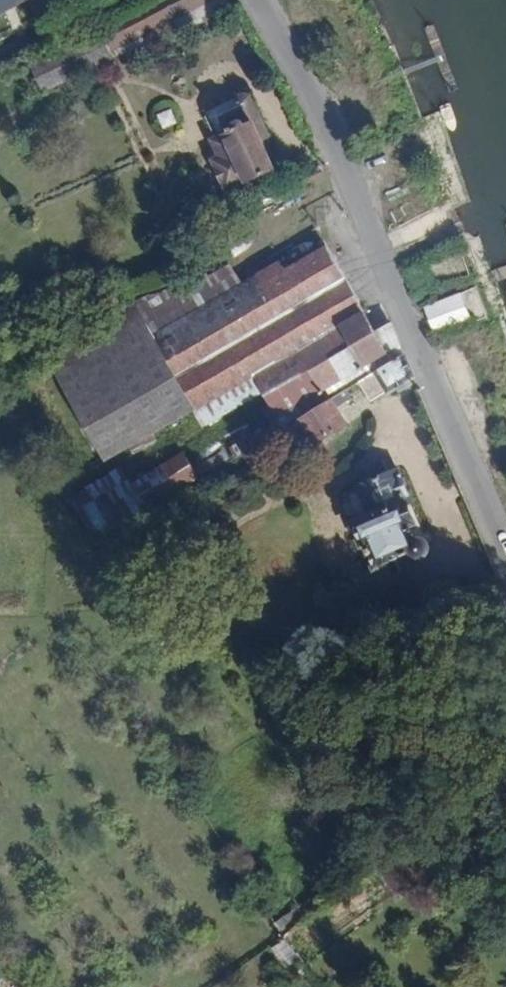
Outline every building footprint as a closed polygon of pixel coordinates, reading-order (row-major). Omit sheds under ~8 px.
[(73,38),(22,64),(37,92),(88,67),(73,38)] [(238,103),(202,119),(209,136),(213,135),(220,151),(227,148),(241,182),(261,173),(265,164),(238,103)] [(157,112),(162,127),(177,123),(172,107),(157,112)] [(297,419),(345,388),(340,376),(348,371),(336,353),(373,331),(323,246),(282,271),(275,259),(149,334),(133,307),(42,358),(102,463),(193,412),(202,430),(264,392),(284,427),(297,419)] [(461,291),(423,305),(433,332),(471,318),(461,291)] [(372,371),(400,354),(386,322),(373,331),(336,353),(348,371),(340,376),(345,388),(372,371)] [(409,375),(400,354),(372,371),(383,391),(409,375)] [(348,397),(345,388),(297,419),(314,446),(345,426),(333,406),(348,397)] [(97,544),(192,485),(177,457),(131,481),(123,467),(108,475),(71,494),(97,544)] [(395,469),(357,487),(369,515),(353,523),(362,545),(367,543),(377,567),(418,548),(421,553),(426,552),(428,548),(427,545),(423,543),(424,533),(395,469)] [(286,937),(271,947),(284,968),(299,959),(286,937)]
